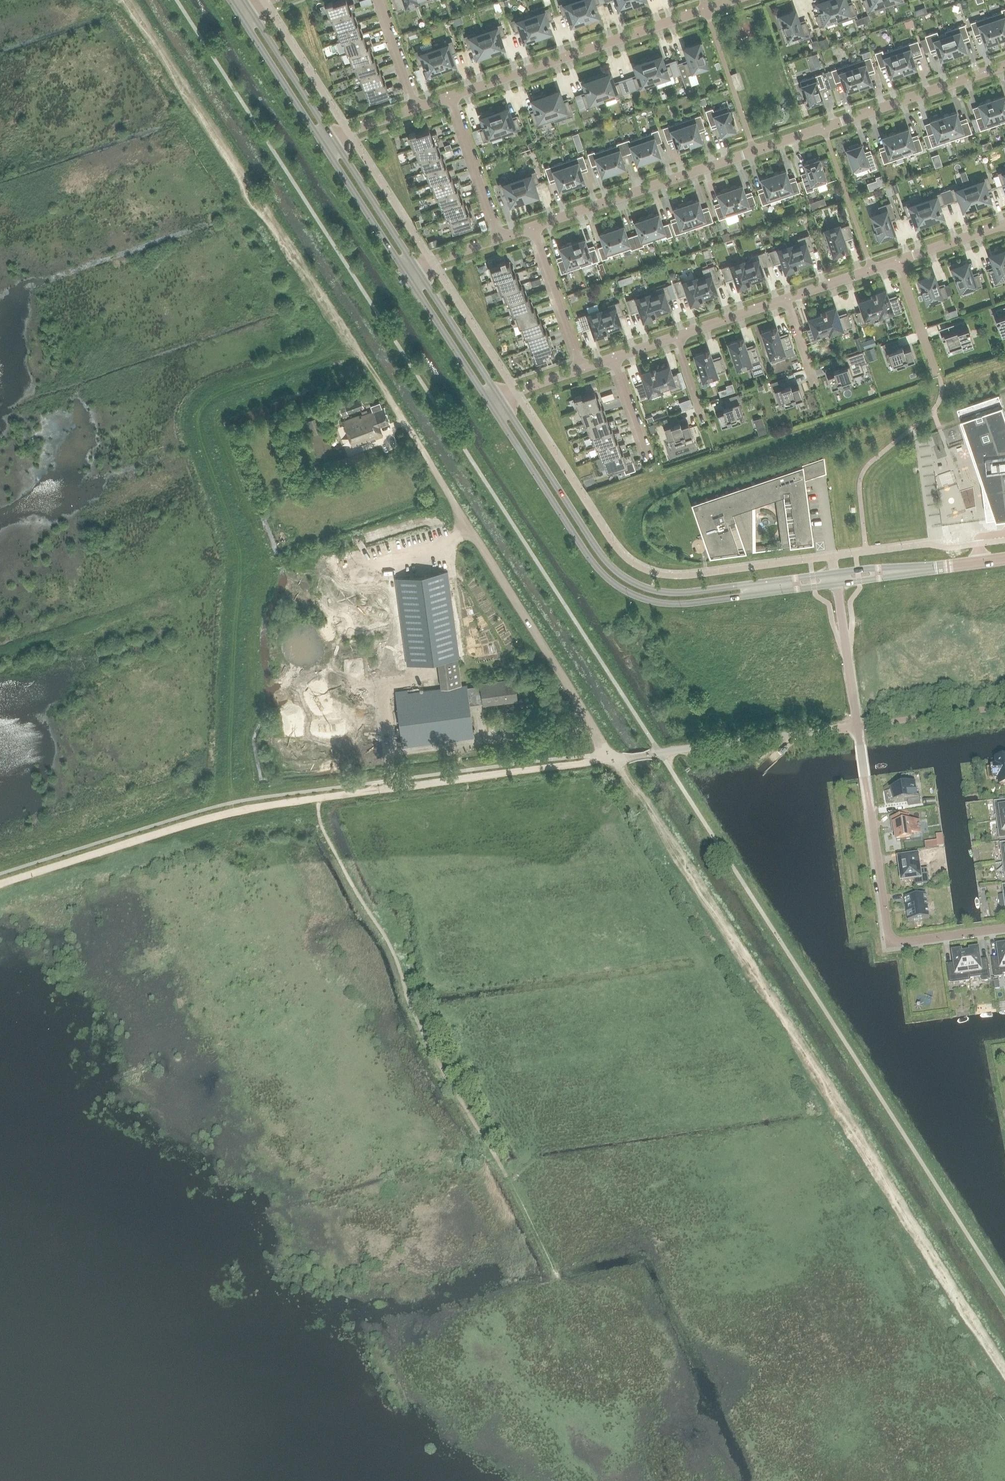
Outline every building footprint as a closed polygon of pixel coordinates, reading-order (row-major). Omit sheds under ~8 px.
[(333,3),(332,2),(326,4),(326,5),(320,7),(320,8),(325,7),(328,16),(329,15),(330,18),(356,9),(353,3),(348,5),(346,0),(342,0),(333,3)] [(397,11),(408,7),(407,5),(418,2),(417,0),(393,0),(397,11)] [(566,2),(558,4),(562,16),(569,13),(574,27),(585,23),(578,0),(567,4),(566,2)] [(578,0),(585,23),(597,19),(594,10),(595,10),(594,8),(593,5),(605,1),(604,0),(578,0)] [(621,10),(622,10),(621,8),(632,4),(630,0),(617,0),(621,10)] [(815,16),(819,27),(826,25),(826,22),(837,18),(830,0),(817,0),(820,8),(820,10),(821,10),(822,13),(815,16)] [(837,18),(839,23),(857,17),(856,14),(852,3),(845,5),(844,0),(830,0),(837,18)] [(867,13),(885,7),(885,6),(883,0),(862,0),(867,13)] [(493,3),(497,14),(502,12),(498,1),(493,3)] [(547,24),(546,24),(545,22),(552,19),(548,8),(541,10),(542,12),(531,16),(537,37),(538,39),(550,35),(547,26),(548,26),(547,24)] [(1001,10),(1002,12),(990,16),(998,41),(1004,38),(1004,37),(1004,8),(1001,10)] [(336,30),(357,22),(355,16),(353,16),(352,11),(356,10),(356,9),(330,18),(334,27),(335,27),(336,30)] [(805,22),(798,24),(793,11),(777,16),(780,24),(782,24),(783,25),(788,38),(797,36),(799,42),(811,37),(805,22)] [(511,20),(515,32),(522,30),(526,43),(527,43),(526,40),(537,37),(531,16),(530,14),(511,20)] [(868,15),(862,17),(864,23),(865,25),(871,23),(868,15)] [(985,44),(997,40),(998,41),(990,16),(970,23),(974,35),(981,33),(985,44)] [(864,23),(862,17),(855,20),(857,25),(864,23)] [(912,19),(904,22),(906,28),(914,25),(912,19)] [(341,41),(363,34),(361,27),(359,28),(357,23),(358,22),(357,22),(336,30),(339,39),(340,39),(341,41)] [(501,24),(482,30),(490,53),(501,49),(502,51),(503,51),(498,38),(505,35),(501,24)] [(964,25),(945,31),(953,56),(954,56),(953,55),(966,50),(962,39),(969,37),(964,25)] [(416,30),(408,32),(410,38),(418,36),(416,30)] [(475,49),(476,51),(479,59),(491,55),(490,53),(482,30),(483,32),(472,36),(471,34),(464,37),(468,48),(474,46),(475,49)] [(926,39),(920,40),(924,52),(930,50),(936,48),(940,59),(947,57),(947,58),(953,56),(945,31),(945,34),(938,36),(937,31),(925,36),(926,39)] [(363,34),(341,41),(341,42),(342,42),(345,51),(346,50),(347,53),(372,44),(370,37),(364,39),(363,34)] [(826,37),(819,40),(821,48),(829,45),(826,37)] [(811,42),(814,50),(819,48),(817,40),(811,42)] [(453,68),(449,55),(456,52),(452,41),(444,43),(445,45),(434,49),(442,72),(453,68)] [(921,53),(917,41),(895,48),(903,73),(910,71),(909,70),(916,68),(912,56),(921,53)] [(683,63),(678,65),(683,80),(686,89),(688,95),(694,93),(692,87),(691,85),(689,78),(688,75),(695,73),(695,70),(707,66),(702,53),(703,53),(702,51),(705,50),(702,42),(686,47),(690,61),(683,63)] [(372,44),(347,53),(350,62),(351,62),(352,65),(374,57),(372,50),(370,51),(368,46),(372,44)] [(875,53),(880,67),(886,65),(890,76),(903,72),(903,73),(895,48),(883,52),(882,50),(875,53)] [(442,72),(434,49),(423,53),(421,49),(414,51),(418,65),(425,63),(426,65),(426,66),(427,68),(430,76),(442,72)] [(863,59),(850,64),(859,88),(859,87),(871,83),(867,71),(874,69),(870,57),(872,56),(870,50),(861,53),(863,59)] [(811,55),(815,66),(820,65),(817,53),(811,55)] [(659,54),(646,58),(647,61),(655,81),(656,83),(657,88),(675,81),(674,77),(670,64),(663,67),(663,66),(659,54)] [(374,58),(374,57),(352,65),(353,65),(356,74),(357,73),(358,76),(380,69),(377,62),(375,63),(374,58)] [(639,75),(633,78),(637,89),(656,83),(655,81),(647,61),(636,64),(636,62),(635,62),(639,75)] [(850,64),(831,70),(835,82),(842,80),(846,92),(852,89),(852,90),(859,88),(850,64)] [(379,69),(380,69),(358,76),(361,85),(363,85),(363,88),(385,80),(383,74),(381,74),(379,69)] [(623,96),(619,82),(612,85),(607,72),(596,76),(603,98),(614,94),(616,99),(623,96)] [(821,74),(800,81),(805,96),(803,96),(804,99),(806,98),(808,105),(810,104),(811,105),(820,102),(820,101),(822,100),(818,89),(825,86),(821,74)] [(596,76),(584,80),(587,88),(586,88),(587,90),(588,93),(581,95),(586,109),(594,106),(592,102),(603,98),(596,76)] [(367,97),(368,97),(369,100),(370,102),(380,98),(379,96),(395,91),(394,89),(394,90),(392,84),(387,86),(385,81),(385,80),(363,88),(364,88),(367,97)] [(573,116),(568,100),(561,102),(556,89),(556,92),(546,95),(553,120),(554,122),(573,116)] [(536,109),(537,110),(530,112),(536,128),(543,126),(542,123),(553,120),(546,95),(545,93),(533,97),(537,109),(536,109)] [(586,108),(581,95),(575,97),(580,110),(586,108)] [(992,100),(991,99),(999,123),(1004,122),(1004,98),(1004,95),(992,100)] [(991,99),(984,101),(985,102),(978,104),(982,116),(976,118),(980,130),(999,123),(991,99)] [(734,120),(732,121),(727,106),(713,110),(712,108),(705,111),(710,126),(717,123),(721,134),(723,133),(724,135),(733,132),(732,130),(735,129),(733,123),(734,122),(734,120)] [(505,109),(495,113),(501,133),(502,136),(521,129),(517,117),(510,120),(505,107),(504,107),(505,109)] [(479,128),(472,131),(476,144),(483,142),(490,139),(489,137),(501,133),(495,113),(494,110),(482,115),(485,126),(479,128)] [(949,113),(943,115),(951,139),(951,140),(952,140),(972,133),(967,121),(960,123),(956,112),(949,114),(949,113)] [(704,127),(700,115),(681,121),(690,146),(696,144),(696,143),(702,141),(698,129),(704,127)] [(927,134),(923,136),(927,148),(932,147),(951,140),(951,139),(943,115),(942,115),(943,116),(930,121),(934,132),(927,134)] [(677,149),(689,145),(689,146),(690,146),(681,121),(662,128),(667,140),(673,138),(677,149)] [(908,128),(895,133),(895,132),(903,156),(923,150),(918,137),(912,140),(908,128)] [(412,146),(413,148),(439,139),(437,133),(431,135),(429,129),(403,138),(403,139),(408,137),(411,146),(412,146)] [(658,129),(651,132),(651,133),(640,137),(649,161),(656,158),(656,157),(660,155),(656,144),(662,142),(658,129)] [(895,132),(888,134),(889,135),(882,137),(886,149),(879,151),(884,163),(903,156),(895,132)] [(636,163),(640,162),(641,164),(649,161),(640,137),(629,141),(629,139),(623,141),(627,154),(632,152),(636,163)] [(439,140),(439,139),(413,148),(413,149),(414,149),(417,158),(418,157),(419,160),(441,152),(438,146),(436,147),(434,141),(439,140)] [(622,170),(621,168),(625,167),(621,156),(627,154),(623,141),(616,144),(617,145),(605,149),(614,173),(622,170)] [(861,144),(858,145),(858,144),(848,147),(849,148),(847,149),(849,156),(848,156),(850,163),(851,162),(855,173),(868,168),(869,171),(876,168),(871,153),(865,155),(861,144)] [(595,153),(594,151),(587,154),(591,166),(598,164),(601,175),(606,174),(606,175),(614,173),(605,149),(595,153)] [(446,164),(444,157),(442,158),(440,153),(441,153),(441,152),(419,160),(422,169),(423,169),(424,172),(446,164)] [(572,185),(584,181),(580,170),(587,167),(583,155),(564,162),(572,186),(573,186),(572,185)] [(822,165),(821,165),(819,159),(816,160),(815,158),(806,161),(807,163),(804,164),(808,175),(801,177),(806,192),(814,190),(813,187),(827,183),(823,172),(824,171),(822,165)] [(565,187),(566,188),(572,186),(564,162),(545,168),(549,180),(556,178),(559,189),(565,187)] [(430,183),(455,174),(453,168),(447,170),(446,165),(446,164),(424,172),(425,172),(428,181),(429,180),(430,183)] [(785,170),(779,172),(779,171),(773,173),(781,198),(800,192),(796,179),(789,182),(785,170)] [(517,180),(525,202),(536,198),(532,185),(539,183),(535,171),(527,174),(528,176),(517,180)] [(772,174),(773,175),(761,179),(765,190),(758,192),(762,205),(781,198),(773,173),(772,174)] [(434,192),(435,195),(461,186),(459,179),(453,181),(451,176),(456,175),(455,174),(430,183),(430,184),(433,193),(434,192)] [(980,181),(970,185),(969,185),(976,205),(977,208),(989,203),(986,195),(987,195),(986,193),(985,190),(991,188),(987,176),(980,179),(980,181)] [(513,206),(525,202),(517,180),(506,183),(505,181),(498,184),(501,195),(508,193),(509,196),(510,198),(513,206)] [(891,185),(894,193),(899,191),(897,183),(891,185)] [(966,209),(976,205),(969,185),(970,185),(969,183),(950,189),(954,201),(961,198),(966,212),(966,211),(966,209)] [(742,185),(737,187),(737,185),(729,188),(738,213),(756,207),(752,194),(746,197),(742,185)] [(440,204),(441,206),(463,199),(460,192),(459,193),(457,188),(461,186),(435,195),(436,195),(439,204),(440,204)] [(721,190),(722,192),(717,194),(721,205),(714,207),(719,219),(738,213),(729,188),(721,190)] [(933,197),(922,201),(930,224),(942,220),(939,211),(939,209),(938,209),(937,206),(944,204),(940,192),(933,195),(933,197)] [(446,215),(446,218),(468,211),(466,204),(464,205),(462,200),(463,199),(441,206),(441,207),(444,216),(446,215)] [(698,200),(694,202),(693,200),(685,202),(694,228),(713,221),(709,209),(702,211),(698,200)] [(918,228),(930,224),(922,201),(911,205),(910,202),(903,205),(907,217),(914,214),(918,228)] [(678,205),(678,207),(674,208),(678,220),(671,222),(675,234),(694,228),(685,202),(678,205)] [(892,234),(888,221),(895,218),(890,202),(878,206),(880,212),(871,215),(876,229),(875,229),(876,230),(874,231),(873,227),(872,228),(876,239),(892,234)] [(468,211),(446,218),(447,218),(450,227),(451,227),(452,230),(453,232),(463,229),(462,227),(474,223),(472,215),(470,216),(468,211)] [(658,214),(654,215),(654,213),(646,216),(654,240),(665,236),(666,238),(672,235),(668,223),(662,225),(658,214)] [(638,219),(639,220),(635,222),(639,233),(633,235),(637,247),(644,245),(643,244),(654,240),(646,216),(638,219)] [(842,252),(845,251),(844,250),(847,250),(843,240),(852,237),(853,237),(849,224),(841,227),(840,225),(826,230),(828,239),(826,240),(829,249),(832,248),(834,254),(842,251),(842,252)] [(619,227),(618,225),(611,228),(619,252),(630,248),(631,250),(637,247),(633,235),(627,237),(623,226),(619,227)] [(604,232),(600,234),(604,245),(598,247),(602,259),(608,257),(608,256),(619,252),(611,228),(603,231),(604,232)] [(722,234),(724,241),(730,238),(728,232),(722,234)] [(814,250),(809,235),(797,239),(799,243),(790,246),(796,264),(810,259),(807,252),(813,250),(814,250)] [(428,242),(430,248),(438,245),(436,239),(428,242)] [(592,263),(599,260),(595,248),(588,250),(584,239),(572,243),(572,242),(580,267),(581,267),(580,264),(591,261),(592,263)] [(557,261),(561,273),(580,267),(572,242),(565,244),(566,245),(560,247),(564,259),(557,261)] [(768,252),(772,265),(773,265),(773,264),(782,261),(786,271),(794,268),(795,268),(797,267),(796,264),(790,246),(779,250),(779,248),(768,252)] [(991,254),(996,267),(988,270),(994,286),(1002,283),(1000,277),(1004,275),(1004,249),(991,254)] [(766,266),(762,253),(750,257),(751,259),(742,262),(749,280),(763,276),(760,268),(766,266)] [(494,280),(515,273),(515,272),(513,266),(511,267),(509,261),(506,262),(505,259),(500,261),(501,264),(490,268),(493,276),(493,277),(494,280)] [(747,284),(750,283),(749,280),(742,262),(732,266),(731,264),(721,268),(725,281),(726,281),(726,280),(735,277),(738,287),(747,284)] [(950,268),(954,280),(953,276),(955,275),(956,277),(960,290),(973,286),(973,289),(982,286),(978,274),(970,276),(966,263),(950,268)] [(719,282),(713,265),(702,269),(704,276),(695,279),(702,296),(715,292),(713,284),(718,282),(719,282)] [(515,273),(494,280),(496,280),(500,291),(521,284),(519,277),(517,278),(515,273)] [(916,280),(920,292),(921,291),(919,288),(921,287),(922,289),(927,302),(939,298),(940,300),(948,298),(944,285),(936,288),(932,274),(916,280)] [(540,278),(530,281),(532,286),(541,283),(540,278)] [(691,303),(700,300),(703,299),(702,296),(695,279),(685,282),(683,279),(673,282),(678,297),(688,293),(691,303)] [(523,289),(521,284),(500,291),(500,292),(502,291),(506,303),(527,295),(525,289),(523,289)] [(671,284),(667,285),(672,298),(676,297),(671,284)] [(648,295),(654,313),(668,308),(665,300),(671,298),(672,298),(667,285),(656,289),(658,294),(649,297),(648,295)] [(884,291),(875,294),(875,293),(873,294),(874,297),(880,315),(891,312),(892,315),(902,312),(897,297),(888,300),(884,291)] [(513,314),(534,307),(533,306),(531,300),(529,301),(527,295),(506,303),(507,303),(509,302),(513,314)] [(655,316),(654,313),(648,295),(637,298),(637,297),(626,300),(631,313),(640,310),(644,319),(653,316),(655,316)] [(857,312),(856,312),(861,325),(872,321),(871,318),(880,315),(874,297),(860,302),(863,310),(857,312)] [(600,311),(606,329),(620,324),(617,316),(623,315),(619,301),(607,305),(608,308),(600,311)] [(996,309),(998,316),(995,317),(996,320),(996,322),(997,322),(1001,334),(1004,332),(1004,306),(996,309)] [(519,325),(540,318),(539,317),(537,311),(535,312),(534,307),(513,314),(515,313),(519,325)] [(825,311),(822,311),(823,314),(830,332),(841,329),(841,330),(852,327),(847,314),(837,317),(834,308),(825,311)] [(607,332),(606,329),(600,311),(589,315),(588,313),(578,317),(582,330),(583,330),(583,329),(592,326),(595,336),(604,333),(607,332)] [(807,329),(806,329),(811,344),(823,340),(821,335),(830,332),(823,314),(810,319),(812,327),(807,329)] [(525,336),(546,329),(545,329),(543,322),(541,323),(540,318),(519,325),(521,325),(525,336)] [(964,328),(962,321),(947,326),(950,333),(941,336),(942,341),(946,340),(948,345),(947,346),(948,346),(949,349),(951,348),(952,348),(961,344),(962,347),(973,343),(969,332),(968,329),(968,330),(967,327),(964,328)] [(773,329),(773,328),(771,329),(771,330),(762,332),(770,356),(783,352),(782,350),(792,347),(788,334),(788,335),(778,338),(775,328),(773,329)] [(531,348),(552,340),(549,334),(548,334),(546,329),(525,336),(525,337),(527,336),(531,348)] [(854,339),(858,350),(863,348),(859,337),(854,339)] [(742,339),(740,340),(738,340),(738,341),(729,344),(737,368),(749,364),(754,376),(764,372),(755,346),(745,349),(742,339)] [(905,363),(914,360),(915,363),(916,363),(910,347),(902,350),(898,339),(882,344),(884,353),(886,352),(890,364),(894,362),(897,369),(906,366),(905,363)] [(552,340),(531,348),(532,349),(531,350),(531,352),(533,351),(535,360),(546,356),(547,360),(552,358),(551,354),(554,353),(552,348),(554,347),(552,340)] [(874,347),(866,350),(869,361),(877,359),(874,347)] [(706,352),(706,351),(704,352),(695,355),(697,361),(695,362),(698,372),(700,371),(703,379),(716,375),(715,373),(725,370),(721,357),(720,357),(721,358),(711,361),(708,351),(706,352)] [(836,373),(827,375),(833,391),(832,388),(839,385),(840,389),(852,385),(849,378),(853,376),(864,373),(861,365),(866,364),(862,351),(848,356),(832,361),(836,373)] [(654,372),(660,390),(669,387),(671,392),(682,388),(677,373),(676,373),(671,375),(668,367),(654,372)] [(653,369),(650,370),(651,370),(642,374),(645,383),(636,386),(635,386),(640,399),(650,396),(649,394),(660,390),(654,372),(653,369)] [(782,401),(785,408),(794,404),(793,401),(802,398),(803,401),(804,401),(798,385),(789,388),(786,377),(770,383),(772,391),(774,390),(778,402),(782,401)] [(731,384),(725,386),(728,394),(734,392),(731,384)] [(578,409),(579,411),(601,404),(598,397),(596,398),(594,392),(581,396),(581,395),(574,397),(575,399),(569,401),(569,402),(574,400),(577,409),(578,409)] [(741,402),(738,393),(722,399),(726,410),(717,413),(722,429),(723,429),(722,425),(730,422),(732,426),(741,422),(739,415),(743,414),(739,402),(741,402)] [(999,394),(957,409),(975,461),(977,461),(978,465),(986,486),(983,487),(983,488),(988,501),(985,502),(990,515),(987,516),(987,517),(996,516),(997,519),(1004,518),(1004,412),(999,394)] [(340,409),(343,417),(349,415),(348,412),(363,407),(360,399),(349,403),(347,397),(337,401),(340,409)] [(333,398),(326,401),(328,406),(335,403),(333,398)] [(687,400),(677,403),(680,411),(690,407),(687,400)] [(583,420),(584,423),(606,416),(604,409),(602,410),(600,404),(601,404),(579,411),(579,412),(582,421),(583,420)] [(379,426),(390,422),(384,407),(344,422),(354,447),(383,436),(379,426)] [(685,438),(691,436),(692,439),(693,439),(688,423),(679,426),(675,415),(663,419),(665,427),(664,427),(668,440),(672,438),(674,445),(686,441),(685,438)] [(319,416),(304,421),(318,457),(333,452),(319,416)] [(589,432),(590,435),(616,426),(613,419),(607,421),(606,416),(584,423),(585,423),(588,432),(589,432)] [(754,419),(759,435),(767,432),(762,417),(754,419)] [(595,443),(595,446),(621,437),(619,431),(613,433),(611,428),(616,426),(590,435),(593,444),(595,443)] [(600,455),(601,458),(627,449),(624,442),(619,444),(617,439),(621,438),(621,437),(595,446),(596,447),(596,446),(599,455),(600,455)] [(607,470),(607,472),(617,468),(617,467),(633,461),(630,454),(624,456),(622,451),(627,449),(601,458),(605,467),(607,470)] [(363,451),(336,461),(341,473),(367,464),(365,459),(363,451)] [(776,497),(778,513),(779,514),(780,516),(781,518),(781,519),(782,521),(782,523),(782,525),(782,527),(782,529),(782,530),(781,532),(781,533),(782,546),(781,546),(782,547),(812,543),(806,494),(804,494),(802,482),(804,482),(804,479),(803,479),(802,476),(825,472),(823,458),(692,503),(696,515),(698,515),(700,520),(698,521),(710,556),(721,555),(721,551),(743,549),(744,551),(744,552),(755,550),(755,549),(752,550),(751,505),(776,497)] [(474,738),(470,705),(483,703),(483,705),(518,700),(515,677),(480,682),(480,685),(467,686),(467,685),(461,686),(457,658),(460,658),(448,572),(396,579),(407,665),(437,661),(441,689),(396,695),(403,747),(474,738)] [(996,761),(996,763),(992,763),(993,768),(992,768),(993,779),(999,779),(1000,786),(1003,785),(1004,786),(1004,759),(996,761)] [(906,785),(885,792),(886,804),(909,801),(909,804),(908,804),(908,805),(921,803),(920,796),(918,796),(916,784),(906,785)] [(1004,820),(1004,801),(994,802),(997,821),(1004,820)] [(892,819),(894,832),(895,832),(897,841),(911,839),(911,835),(920,833),(919,822),(909,823),(908,817),(892,819)] [(997,821),(999,839),(1004,839),(1004,820),(997,821)] [(933,848),(934,855),(942,854),(940,847),(933,848)] [(920,870),(918,857),(899,859),(902,881),(914,880),(915,886),(929,884),(927,869),(920,870)] [(905,898),(908,921),(929,918),(926,895),(905,898)] [(998,947),(1000,961),(993,962),(995,978),(1002,977),(1002,974),(1004,974),(1004,946),(998,947)] [(971,953),(966,954),(970,979),(982,977),(983,982),(990,981),(988,963),(981,964),(979,950),(970,951),(971,953)] [(953,953),(955,968),(948,969),(950,984),(963,982),(970,981),(970,979),(966,954),(962,955),(961,952),(953,953)]
